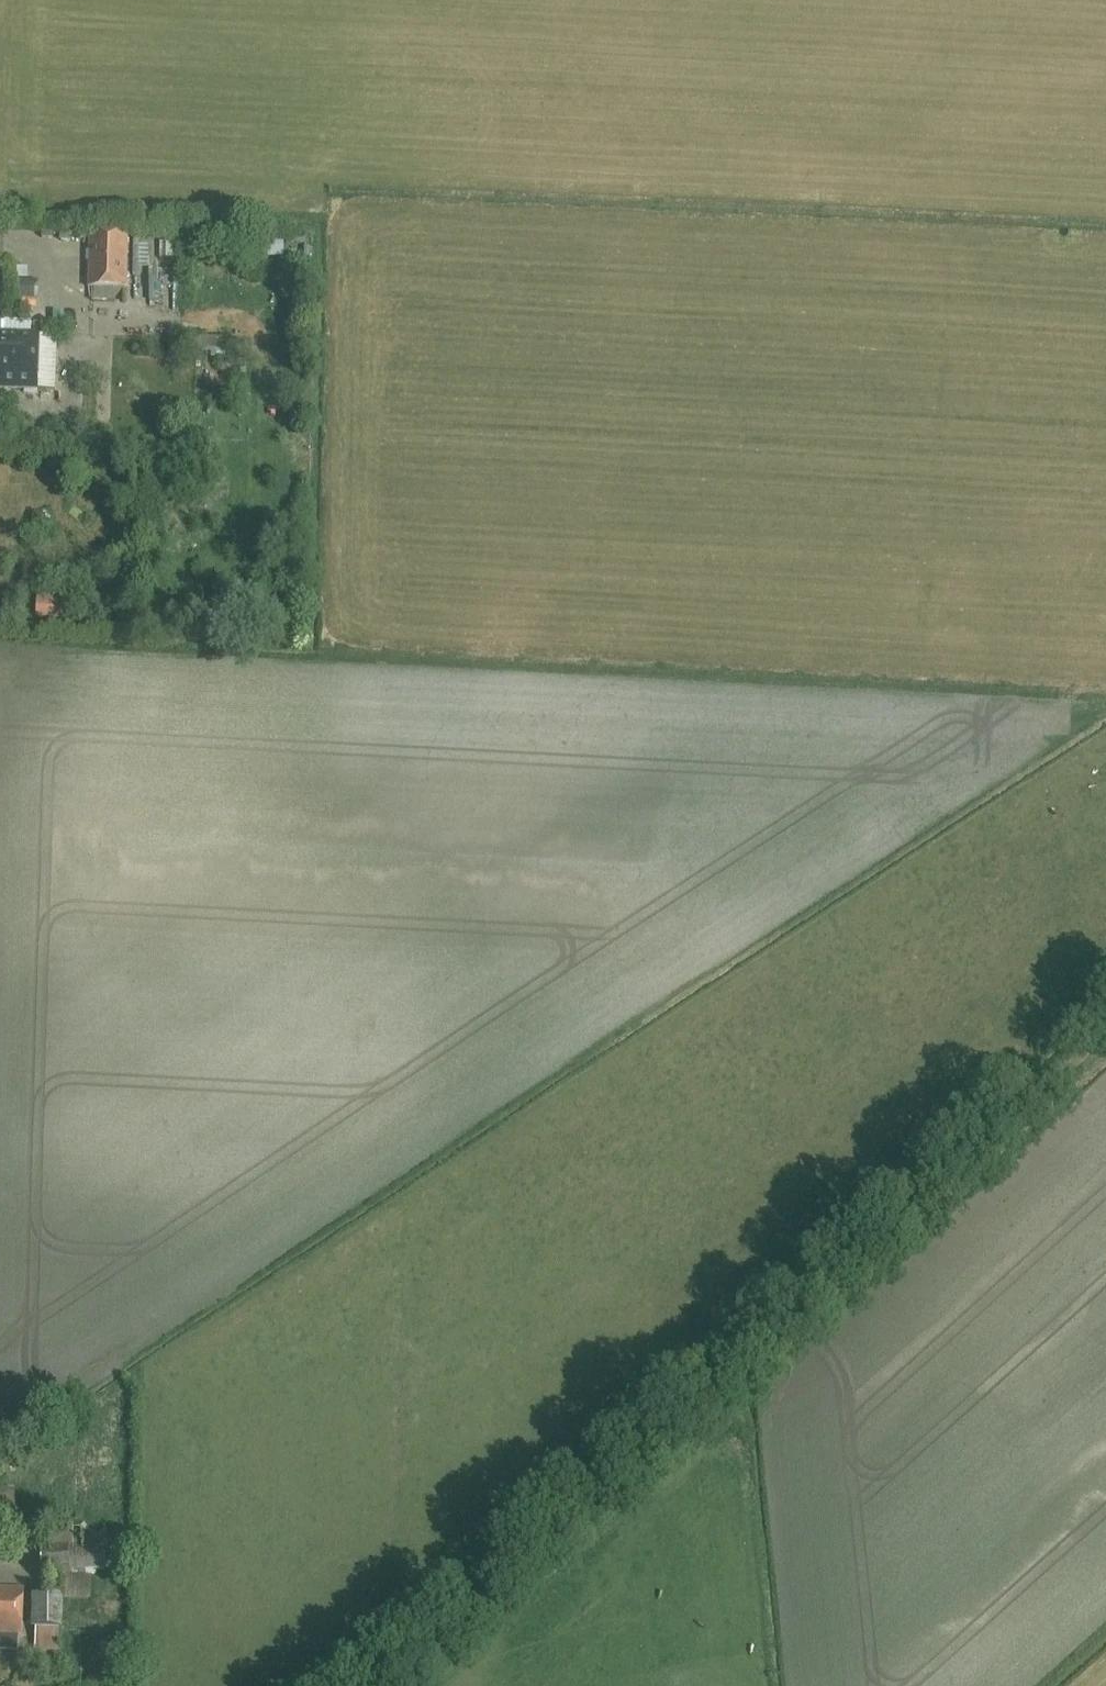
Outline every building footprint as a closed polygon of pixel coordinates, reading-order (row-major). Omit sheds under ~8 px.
[(88,288),(127,289),(128,236),(89,235),(88,288)] [(141,267),(152,268),(153,249),(142,248),(141,267)] [(1,338),(0,338),(0,386),(38,388),(40,335),(1,333),(1,338)] [(39,614),(73,615),(73,596),(39,595),(39,614)] [(70,1569),(105,1569),(103,1547),(70,1547),(70,1545),(42,1545),(41,1566),(70,1567),(70,1569)] [(18,1651),(18,1634),(21,1634),(23,1588),(0,1587),(0,1650),(18,1651)] [(32,1628),(36,1628),(58,1629),(62,1629),(63,1597),(33,1596),(32,1628)] [(57,1651),(58,1629),(36,1628),(34,1650),(57,1651)]
